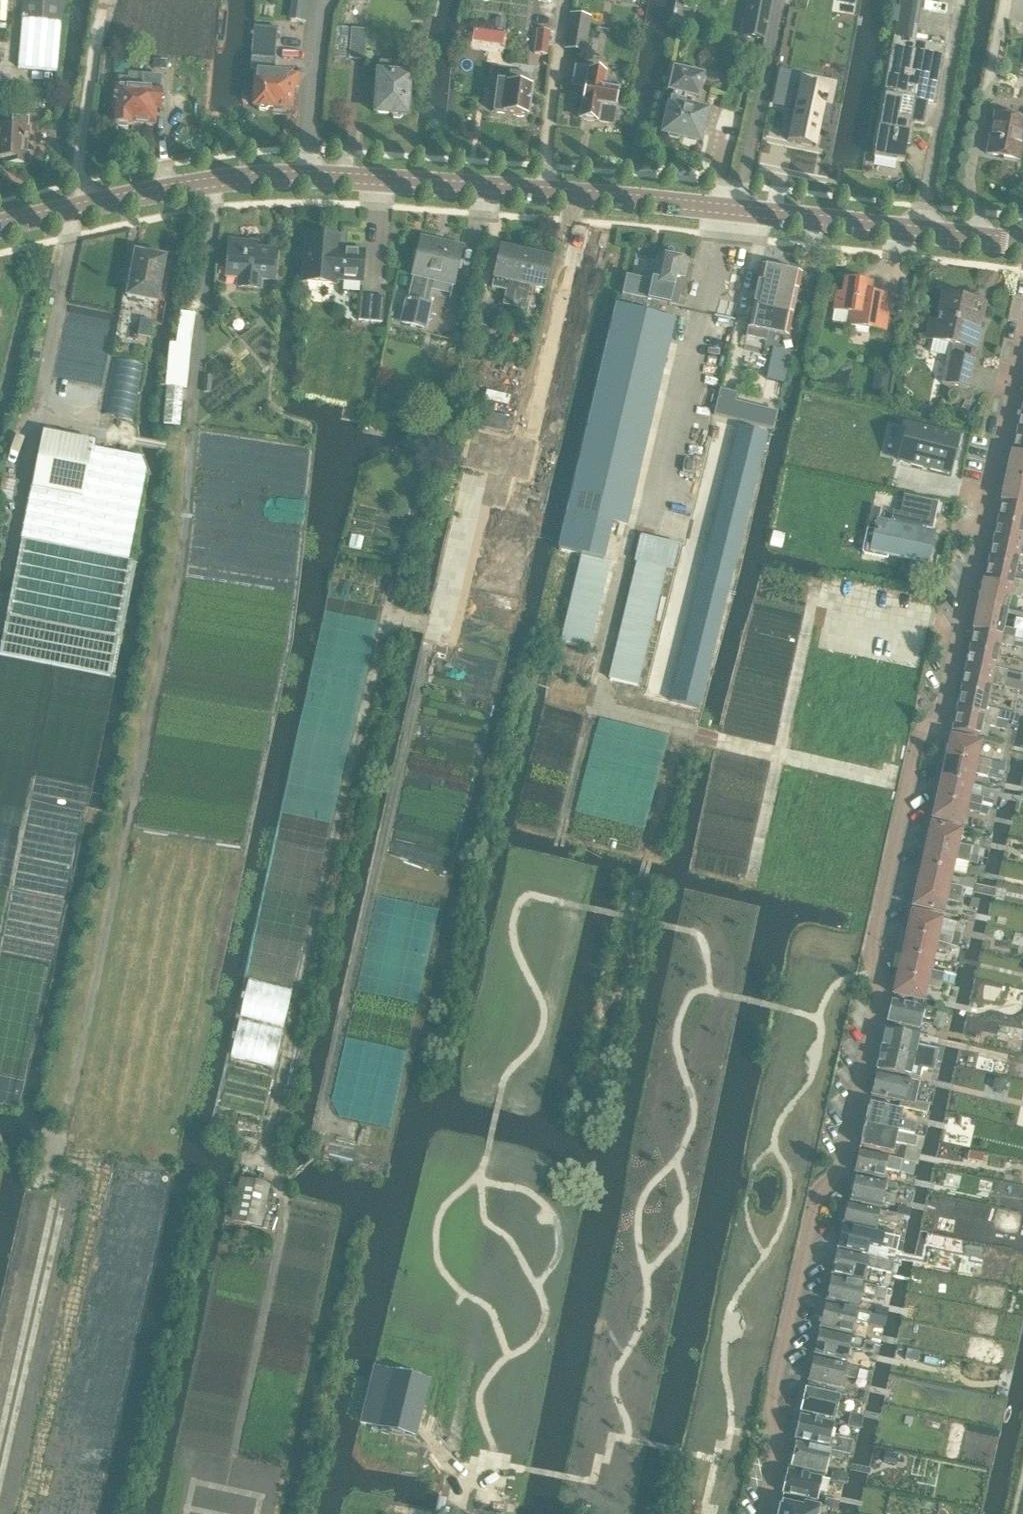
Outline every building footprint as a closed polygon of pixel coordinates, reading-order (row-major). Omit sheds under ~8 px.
[(8,0),(0,0),(0,28),(6,29),(8,0)] [(64,0),(22,0),(20,18),(22,18),(18,67),(57,70),(62,22),(64,0)] [(742,36),(764,40),(772,0),(748,0),(746,14),(758,16),(754,37),(742,34),(742,36)] [(878,129),(873,158),(902,163),(906,144),(909,144),(913,123),(923,125),(927,104),(935,105),(945,46),(927,43),(928,37),(916,35),(920,10),(893,5),(890,22),(896,23),(883,96),(884,97),(879,129),(878,129)] [(583,17),(570,15),(565,49),(578,51),(583,17)] [(496,19),(495,28),(505,29),(505,20),(496,19)] [(255,25),(250,71),(257,72),(254,107),(256,107),(260,111),(265,112),(270,108),(272,108),(273,107),(291,109),(293,87),(296,87),(298,74),(274,72),(278,27),(255,25)] [(364,60),(366,30),(350,28),(348,58),(364,60)] [(537,30),(534,54),(546,55),(550,32),(537,30)] [(494,33),(492,45),(502,46),(504,34),(494,33)] [(141,53),(140,62),(152,63),(153,54),(141,53)] [(390,116),(393,119),(400,119),(402,117),(402,116),(405,116),(409,76),(397,75),(399,62),(379,61),(374,113),(390,114),(390,116)] [(583,120),(585,121),(591,122),(593,121),(611,124),(616,92),(602,90),(605,73),(574,68),(572,86),(584,88),(579,119),(583,120)] [(681,107),(684,93),(697,96),(700,80),(696,74),(674,69),(669,90),(673,91),(663,133),(667,133),(669,137),(676,139),(680,136),(697,140),(704,113),(681,107)] [(780,71),(773,102),(795,106),(788,142),(815,147),(820,125),(828,126),(832,107),(824,105),(826,93),(801,88),(803,76),(780,71)] [(515,115),(517,117),(522,117),(524,116),(528,117),(532,86),(528,86),(530,75),(510,72),(508,84),(498,83),(496,99),(495,102),(495,106),(494,113),(515,115)] [(155,108),(161,108),(162,90),(129,88),(130,78),(117,77),(114,124),(116,124),(118,126),(126,127),(128,125),(131,125),(132,122),(154,124),(155,108)] [(994,115),(987,154),(1018,160),(1022,136),(1022,121),(994,115)] [(7,159),(7,164),(29,165),(29,153),(26,153),(28,118),(12,117),(11,127),(0,127),(0,159),(7,159)] [(306,235),(302,282),(336,285),(336,280),(361,282),(364,251),(339,249),(340,238),(306,235)] [(425,278),(433,280),(453,285),(461,247),(420,238),(412,275),(413,275),(408,299),(406,298),(401,322),(424,327),(429,304),(420,302),(425,278)] [(226,277),(239,278),(239,287),(260,289),(261,280),(274,281),(276,251),(255,249),(256,243),(229,241),(226,277)] [(499,248),(492,278),(490,287),(505,291),(502,305),(513,308),(525,254),(499,248)] [(135,253),(127,297),(156,303),(165,259),(157,257),(155,252),(146,250),(142,254),(135,253)] [(525,254),(513,308),(523,310),(529,287),(543,290),(550,260),(525,254)] [(561,643),(555,667),(582,673),(588,650),(609,562),(601,560),(610,521),(626,525),(674,320),(656,316),(639,312),(642,299),(659,302),(666,304),(668,295),(671,296),(672,290),(680,292),(687,262),(658,255),(657,263),(652,262),(647,281),(626,276),(619,307),(616,306),(579,459),(558,550),(582,556),(571,598),(564,628),(561,643)] [(753,308),(746,337),(765,342),(768,332),(782,272),(773,271),(772,267),(766,266),(764,268),(762,268),(753,308)] [(765,342),(765,345),(765,346),(776,348),(779,335),(788,337),(793,316),(802,277),(800,276),(799,274),(793,272),(791,274),(782,272),(768,332),(765,342)] [(398,285),(407,287),(409,279),(400,277),(398,285)] [(836,294),(834,311),(831,323),(875,330),(883,332),(889,298),(868,294),(870,285),(845,280),(842,295),(836,294)] [(308,288),(294,287),(294,300),(307,301),(308,288)] [(361,295),(358,320),(381,322),(384,297),(361,295)] [(933,342),(930,353),(947,356),(941,383),(966,388),(980,320),(974,319),(978,303),(943,296),(937,322),(933,340),(933,342)] [(182,312),(177,347),(189,348),(189,346),(194,314),(190,313),(182,312)] [(141,321),(138,337),(150,339),(153,323),(141,321)] [(473,325),(470,337),(484,340),(487,329),(473,325)] [(887,375),(875,374),(873,392),(885,394),(887,375)] [(203,376),(202,393),(210,393),(211,376),(203,376)] [(719,390),(714,415),(773,429),(777,413),(733,403),(735,394),(719,390)] [(479,411),(476,427),(507,434),(510,419),(479,411)] [(907,426),(899,461),(949,473),(957,439),(907,426)] [(707,554),(671,702),(698,709),(727,592),(767,434),(739,427),(707,554)] [(43,432),(32,488),(83,498),(93,448),(94,442),(43,432)] [(1010,453),(1022,456),(1022,434),(1016,433),(1012,453),(1011,452),(1010,453)] [(0,649),(0,655),(110,677),(132,562),(128,561),(146,471),(140,457),(93,448),(83,498),(32,488),(0,649)] [(1004,481),(1019,484),(1021,477),(1022,477),(1022,456),(1010,453),(1006,473),(1005,477),(1004,481)] [(418,454),(415,466),(429,469),(432,457),(418,454)] [(1000,502),(1001,502),(1001,503),(1022,507),(1022,477),(1021,477),(1019,484),(1004,481),(1001,495),(1000,502)] [(885,559),(886,555),(927,564),(934,534),(929,533),(936,505),(903,497),(899,513),(894,512),(891,525),(878,522),(881,509),(872,508),(867,530),(862,554),(885,559)] [(997,522),(1022,528),(1022,507),(1001,503),(997,522)] [(992,542),(1022,549),(1022,540),(1022,536),(1022,528),(997,522),(992,542)] [(773,534),(769,547),(780,550),(783,536),(773,534)] [(640,537),(635,561),(638,561),(665,568),(673,570),(678,546),(640,537)] [(988,562),(1016,568),(1018,556),(1022,557),(1022,549),(992,542),(988,562)] [(638,562),(610,679),(637,686),(665,569),(665,568),(638,561),(638,562)] [(982,582),(1022,591),(1022,582),(1013,580),(1016,568),(988,562),(984,581),(983,581),(982,582)] [(978,602),(993,605),(991,612),(1006,616),(1010,596),(1022,599),(1022,593),(1022,591),(982,582),(978,602)] [(972,630),(1022,640),(1022,633),(1015,632),(1015,630),(1003,628),(1006,616),(991,612),(993,605),(978,602),(972,630)] [(969,650),(997,656),(997,655),(1000,644),(1012,646),(1011,648),(1022,650),(1022,643),(1022,640),(972,630),(973,631),(969,650)] [(969,650),(965,670),(1004,679),(1006,670),(994,668),(997,656),(969,650)] [(960,690),(988,696),(988,695),(991,684),(1002,687),(1022,691),(1022,689),(1022,683),(1020,682),(1004,679),(965,670),(960,690)] [(960,690),(956,710),(1007,722),(1007,721),(1009,713),(997,711),(985,708),(988,696),(960,690)] [(956,710),(951,731),(979,737),(982,725),(994,727),(994,728),(1005,730),(1007,722),(956,710)] [(950,737),(946,758),(975,765),(975,767),(988,770),(1003,773),(1005,765),(998,764),(977,759),(980,744),(950,737)] [(946,758),(941,779),(970,785),(971,784),(973,775),(1001,781),(1003,773),(988,770),(975,767),(975,765),(946,758)] [(941,779),(937,798),(966,805),(966,804),(987,808),(991,809),(991,807),(993,801),(968,795),(970,785),(941,779)] [(937,798),(932,819),(962,825),(964,815),(965,812),(985,817),(987,808),(966,804),(966,805),(937,798)] [(931,825),(926,845),(970,855),(971,847),(958,845),(958,843),(960,832),(931,825)] [(926,845),(922,866),(951,872),(954,862),(967,865),(968,862),(970,855),(926,845)] [(922,866),(917,886),(972,898),(974,888),(973,888),(963,886),(962,889),(948,885),(949,883),(951,872),(922,866)] [(917,886),(912,907),(942,914),(945,902),(958,905),(960,897),(967,899),(971,899),(972,898),(917,886)] [(911,913),(907,933),(936,940),(936,942),(950,945),(956,946),(959,935),(952,933),(951,937),(938,934),(941,919),(911,913)] [(907,933),(902,954),(932,960),(934,950),(948,953),(949,946),(956,947),(956,946),(950,945),(936,942),(936,940),(907,933)] [(902,954),(898,974),(941,983),(943,974),(929,971),(932,960),(902,954)] [(944,972),(942,981),(952,983),(954,974),(944,972)] [(941,983),(898,974),(893,994),(923,1001),(925,990),(926,986),(940,989),(941,983)] [(891,1001),(887,1021),(920,1028),(922,1018),(933,1020),(932,1026),(942,1029),(946,1013),(891,1001)] [(1008,1037),(1022,1040),(1022,1036),(1022,1030),(1010,1027),(1008,1037)] [(885,1030),(881,1049),(935,1061),(937,1052),(933,1051),(916,1047),(918,1037),(885,1030)] [(938,1046),(935,1061),(940,1062),(943,1047),(938,1046)] [(881,1049),(876,1069),(919,1078),(921,1068),(929,1069),(933,1070),(935,1061),(881,1049)] [(875,1073),(870,1096),(899,1102),(898,1107),(926,1114),(928,1105),(915,1101),(918,1082),(875,1073)] [(994,1079),(992,1089),(1004,1092),(1006,1082),(994,1079)] [(868,1104),(863,1125),(924,1139),(926,1129),(899,1123),(902,1112),(868,1104)] [(864,1126),(859,1147),(892,1155),(894,1143),(921,1149),(922,1149),(924,1139),(864,1126)] [(857,1156),(854,1172),(856,1173),(882,1178),(884,1170),(898,1173),(910,1176),(912,1176),(915,1164),(858,1152),(857,1156)] [(967,1152),(965,1159),(981,1162),(982,1155),(967,1152)] [(854,1179),(851,1180),(850,1187),(851,1191),(849,1200),(880,1207),(881,1203),(893,1205),(895,1195),(884,1193),(885,1184),(854,1177),(854,1179)] [(971,1177),(969,1187),(981,1189),(983,1179),(971,1177)] [(232,1219),(259,1225),(267,1187),(241,1181),(232,1219)] [(846,1205),(842,1223),(875,1230),(877,1222),(898,1227),(900,1227),(902,1217),(895,1215),(891,1214),(849,1205),(846,1205)] [(897,1206),(895,1215),(902,1217),(907,1218),(909,1208),(897,1206)] [(841,1231),(837,1248),(866,1254),(868,1246),(880,1249),(893,1252),(895,1252),(898,1238),(842,1227),(842,1226),(841,1227),(841,1231)] [(933,1234),(930,1244),(942,1247),(944,1237),(933,1234)] [(836,1251),(831,1274),(863,1282),(866,1268),(879,1271),(895,1274),(897,1265),(836,1251)] [(830,1278),(825,1300),(858,1308),(860,1295),(873,1298),(882,1299),(883,1300),(884,1300),(886,1291),(830,1278)] [(824,1304),(819,1327),(852,1335),(854,1321),(867,1324),(876,1326),(877,1326),(880,1327),(883,1318),(879,1317),(824,1304)] [(874,1307),(873,1314),(885,1317),(887,1311),(887,1310),(886,1310),(874,1307)] [(819,1331),(814,1354),(846,1361),(848,1349),(870,1354),(871,1354),(876,1355),(879,1345),(876,1345),(819,1331)] [(907,1350),(905,1360),(917,1362),(919,1352),(907,1350)] [(813,1358),(808,1381),(840,1388),(843,1375),(855,1378),(857,1368),(813,1358)] [(391,1371),(377,1428),(415,1437),(429,1381),(391,1371)] [(805,1389),(800,1412),(833,1419),(838,1396),(805,1389)] [(850,1414),(847,1426),(860,1429),(863,1417),(850,1414)] [(800,1417),(795,1439),(841,1449),(840,1453),(850,1455),(853,1442),(829,1436),(832,1424),(800,1417)] [(925,1418),(923,1425),(939,1429),(940,1421),(925,1418)] [(792,1449),(790,1462),(792,1463),(791,1467),(823,1474),(827,1456),(841,1459),(842,1455),(850,1456),(850,1455),(840,1453),(840,1454),(796,1444),(794,1444),(792,1449)] [(885,1453),(883,1463),(895,1465),(897,1455),(885,1453)] [(788,1471),(783,1494),(815,1501),(817,1493),(819,1480),(820,1479),(790,1472),(788,1471)] [(830,1480),(844,1483),(846,1476),(832,1473),(830,1480)] [(819,1480),(817,1493),(826,1495),(829,1482),(819,1480)] [(824,1499),(822,1507),(837,1510),(839,1502),(824,1499)] [(777,1513),(829,1513),(830,1509),(802,1503),(801,1507),(780,1502),(777,1513)]
